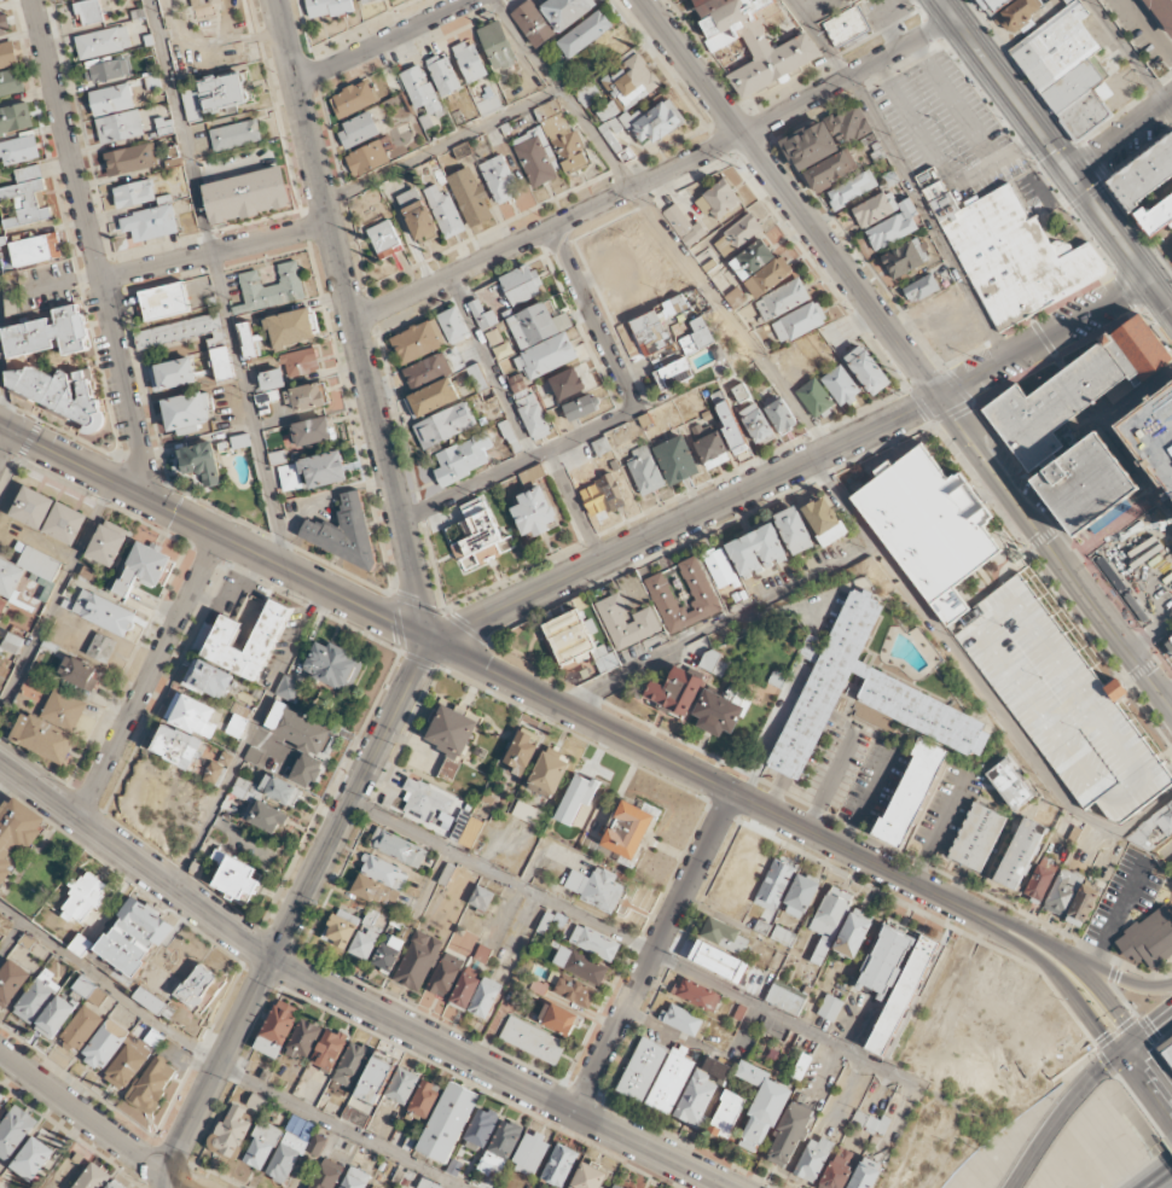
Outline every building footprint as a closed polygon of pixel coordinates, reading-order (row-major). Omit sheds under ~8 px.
[(104,20),(99,0),(90,0),(72,5),(78,28),(104,20)] [(352,0),(306,0),(310,20),(354,11),(352,0)] [(556,34),(532,0),(530,0),(510,14),(535,49),(556,34)] [(557,34),(597,9),(591,0),(547,0),(539,5),(557,34)] [(822,58),(808,31),(774,49),(755,13),(776,2),(775,0),(758,0),(757,0),(691,0),(711,38),(704,41),(711,53),(743,37),(756,60),(728,75),(741,100),(822,58)] [(997,14),(1017,0),(987,0),(997,14)] [(1009,37),(1049,11),(1041,0),(1023,0),(996,19),(1009,37)] [(1058,117),(1104,82),(1087,62),(1103,50),(1084,23),(1092,16),(1081,0),(1076,0),(1009,50),(1058,117)] [(1171,33),(1171,0),(1146,0),(1171,33)] [(857,5),(824,23),(837,46),(870,28),(857,5)] [(614,25),(601,8),(556,42),(570,60),(614,25)] [(0,12),(0,37),(10,36),(7,11),(0,12)] [(516,64),(503,21),(479,28),(492,72),(516,64)] [(132,49),(128,26),(75,36),(79,60),(132,49)] [(13,40),(0,43),(0,69),(19,64),(13,40)] [(488,75),(473,40),(452,50),(468,84),(488,75)] [(661,86),(639,53),(600,80),(613,100),(596,112),(604,123),(599,127),(609,140),(629,126),(640,144),(650,137),(655,144),(686,122),(668,96),(634,120),(627,110),(661,86)] [(447,54),(427,63),(442,97),(462,89),(447,54)] [(131,76),(127,58),(84,68),(88,85),(131,76)] [(427,104),(434,120),(445,114),(421,64),(399,74),(416,110),(427,104)] [(25,91),(18,68),(0,73),(0,97),(25,91)] [(203,113),(249,103),(242,73),(197,82),(203,113)] [(329,96),(337,118),(379,103),(371,80),(329,96)] [(575,91),(584,108),(602,99),(593,82),(575,91)] [(1058,117),(1078,142),(1114,117),(1104,104),(1115,97),(1104,82),(1058,117)] [(94,116),(135,108),(130,84),(89,91),(94,116)] [(204,120),(195,88),(181,92),(189,123),(204,120)] [(537,106),(563,174),(590,163),(577,130),(571,132),(558,99),(537,106)] [(27,102),(0,108),(0,136),(34,127),(27,102)] [(871,133),(861,105),(831,116),(841,144),(871,133)] [(96,118),(100,144),(144,136),(139,110),(96,118)] [(346,147),(379,136),(371,112),(338,123),(346,147)] [(209,130),(213,152),(263,141),(258,119),(209,130)] [(797,173),(840,150),(823,119),(780,142),(797,173)] [(533,189),(563,176),(541,127),(511,140),(533,189)] [(1131,212),(1141,205),(1138,202),(1171,176),(1171,131),(1107,182),(1131,212)] [(4,166),(41,158),(36,135),(0,143),(0,158),(2,157),(4,166)] [(386,150),(392,148),(389,138),(345,153),(353,176),(391,164),(386,150)] [(109,177),(159,166),(153,142),(103,154),(109,177)] [(803,170),(815,195),(833,186),(830,181),(859,168),(850,149),(803,170)] [(498,206),(522,194),(502,154),(478,166),(498,206)] [(53,219),(50,207),(40,209),(36,192),(46,190),(40,164),(14,170),(17,185),(0,189),(0,202),(8,200),(12,217),(3,218),(5,229),(53,219)] [(446,177),(469,229),(494,218),(471,166),(446,177)] [(204,184),(212,224),(293,207),(284,167),(204,184)] [(916,177),(1002,334),(1107,276),(1109,266),(1092,241),(1063,256),(1040,214),(1031,219),(1011,182),(962,209),(938,167),(916,177)] [(833,208),(879,188),(871,171),(826,191),(833,208)] [(712,222),(741,203),(725,179),(696,199),(712,222)] [(154,181),(114,185),(117,207),(156,203),(154,181)] [(449,192),(441,195),(436,184),(424,189),(446,239),(466,230),(449,192)] [(419,245),(439,235),(417,188),(397,197),(419,245)] [(892,191),(851,207),(859,228),(900,212),(892,191)] [(1150,238),(1171,221),(1171,191),(1147,211),(1143,206),(1132,214),(1150,238)] [(919,230),(913,218),(919,215),(910,198),(897,204),(902,213),(865,231),(875,251),(919,230)] [(661,214),(688,248),(707,234),(698,222),(692,226),(675,203),(661,214)] [(123,234),(133,232),(136,243),(180,233),(173,204),(119,217),(123,234)] [(764,232),(754,215),(713,240),(723,257),(764,232)] [(380,259),(402,251),(391,220),(369,228),(380,259)] [(9,244),(15,268),(63,256),(57,232),(9,244)] [(776,257),(761,238),(729,263),(743,282),(776,257)] [(929,264),(919,239),(881,254),(891,279),(929,264)] [(793,272),(781,255),(744,283),(756,300),(793,272)] [(305,299),(297,260),(277,265),(281,284),(262,288),(258,270),(238,274),(244,305),(233,307),(234,314),(305,299)] [(531,263),(498,278),(511,308),(545,292),(531,263)] [(908,303),(940,292),(934,275),(903,286),(908,303)] [(754,301),(765,322),(811,299),(799,277),(754,301)] [(146,322),(191,312),(184,281),(139,292),(146,322)] [(493,310),(485,313),(478,299),(468,303),(481,332),(499,324),(493,310)] [(507,318),(520,351),(574,328),(567,312),(551,319),(545,302),(507,318)] [(771,321),(780,343),(828,324),(819,302),(771,321)] [(55,349),(53,338),(61,337),(64,355),(89,351),(81,304),(51,310),(53,319),(4,328),(9,357),(55,349)] [(273,350),(318,339),(310,307),(265,318),(273,350)] [(437,316),(451,346),(470,337),(456,307),(437,316)] [(657,309),(629,322),(645,357),(674,344),(657,309)] [(135,330),(139,348),(223,332),(219,314),(135,330)] [(1027,397),(1016,384),(982,409),(1029,472),(1064,447),(1054,432),(1127,377),(1135,388),(1171,359),(1171,357),(1139,314),(1027,397)] [(679,340),(688,357),(717,342),(704,316),(691,322),(696,332),(679,340)] [(390,338),(402,365),(447,345),(435,318),(390,338)] [(258,355),(250,322),(237,325),(246,358),(258,355)] [(579,359),(567,332),(513,356),(519,371),(523,370),(528,381),(579,359)] [(845,357),(870,397),(890,384),(865,344),(845,357)] [(212,349),(217,380),(233,378),(229,347),(212,349)] [(288,379),(321,370),(315,347),(282,355),(288,379)] [(403,370),(411,389),(452,371),(444,352),(403,370)] [(148,367),(154,392),(197,382),(191,357),(148,367)] [(662,391),(695,377),(687,358),(654,372),(662,391)] [(488,387),(478,364),(467,368),(477,392),(488,387)] [(841,407),(861,391),(840,364),(820,379),(841,407)] [(11,388),(84,423),(86,433),(97,438),(105,421),(101,402),(94,399),(90,381),(86,379),(84,371),(75,373),(81,401),(74,398),(69,372),(51,375),(34,367),(8,373),(11,388)] [(550,378),(560,402),(587,390),(577,367),(550,378)] [(259,374),(264,392),(286,387),(282,368),(259,374)] [(528,396),(522,374),(509,378),(514,399),(528,396)] [(408,396),(449,377),(460,398),(419,418),(408,396)] [(816,421),(836,406),(815,378),(795,392),(816,421)] [(290,388),(295,412),(330,406),(325,382),(290,388)] [(731,389),(741,408),(753,401),(743,383),(731,389)] [(162,401),(168,432),(178,430),(179,436),(199,432),(198,425),(213,421),(206,392),(162,401)] [(552,434),(534,393),(515,402),(534,442),(552,434)] [(563,404),(568,420),(600,411),(595,395),(563,404)] [(798,425),(783,398),(765,408),(779,435),(798,425)] [(750,452),(727,400),(714,406),(737,458),(750,452)] [(413,425),(424,450),(478,426),(467,401),(413,425)] [(758,447),(776,436),(757,403),(739,413),(758,447)] [(336,439),(330,415),(292,424),(297,448),(336,439)] [(1106,429),(1151,493),(1079,544),(1032,481),(1106,429)] [(436,454),(442,468),(434,471),(441,486),(491,465),(485,450),(494,447),(488,432),(436,454)] [(684,433),(655,448),(672,485),(702,471),(684,433)] [(251,446),(248,434),(230,437),(233,450),(251,446)] [(184,476),(202,472),(206,488),(222,484),(212,441),(178,449),(184,476)] [(852,497),(933,605),(1006,549),(988,526),(996,522),(993,520),(998,517),(964,472),(959,476),(958,473),(953,478),(927,442),(852,497)] [(634,457),(625,462),(642,497),(667,485),(647,444),(631,451),(634,457)] [(1065,454),(1061,449),(1031,473),(1035,477),(1065,454)] [(307,490),(349,481),(342,450),(300,460),(307,490)] [(271,465),(288,464),(287,451),(270,452),(271,465)] [(594,481),(606,513),(626,506),(613,473),(594,481)] [(42,530),(55,499),(24,486),(11,517),(42,530)] [(523,537),(534,532),(536,537),(552,530),(549,524),(558,520),(543,486),(518,496),(521,504),(511,509),(523,537)] [(341,493),(343,504),(339,515),(341,528),(326,522),(318,523),(306,519),(298,540),(374,569),(375,566),(361,490),(341,493)] [(804,507),(821,547),(846,536),(829,496),(804,507)] [(501,540),(483,497),(460,506),(466,520),(445,529),(463,572),(483,564),(478,552),(497,545),(500,554),(516,547),(511,536),(501,540)] [(43,532),(73,546),(88,515),(57,501),(43,532)] [(813,548),(798,506),(775,514),(790,556),(813,548)] [(115,568),(128,536),(101,524),(88,557),(115,568)] [(741,578),(775,564),(776,564),(788,559),(774,524),(726,544),(741,578)] [(172,557),(138,541),(115,593),(128,598),(136,580),(158,589),(172,557)] [(53,582),(62,561),(26,546),(17,567),(53,582)] [(739,582),(722,546),(702,556),(719,592),(739,582)] [(722,613),(697,555),(677,564),(693,601),(678,607),(663,572),(644,580),(668,635),(722,613)] [(17,601),(21,592),(15,591),(24,569),(0,559),(0,595),(17,601)] [(1118,702),(1129,695),(1118,678),(1102,689),(1022,572),(972,607),(977,615),(955,630),(1080,814),(1088,808),(1094,818),(1104,811),(1114,826),(1171,787),(1171,781),(1118,702)] [(852,671),(799,780),(766,764),(853,590),(854,592),(855,589),(886,604),(858,659),(987,723),(985,729),(993,734),(982,755),(974,751),(971,756),(855,698),(866,679),(852,671)] [(73,615),(127,637),(137,612),(83,590),(73,615)] [(596,603),(617,651),(662,632),(652,609),(625,621),(622,612),(627,610),(620,592),(596,603)] [(247,653),(232,646),(242,623),(222,614),(203,658),(258,681),(289,607),(270,599),(247,653)] [(543,624),(561,666),(578,659),(579,662),(593,657),(601,674),(621,666),(615,651),(608,654),(604,645),(596,648),(591,635),(599,632),(593,618),(584,622),(579,609),(543,624)] [(18,654),(24,640),(9,633),(2,647),(18,654)] [(87,655),(108,664),(117,641),(97,633),(87,655)] [(1171,655),(1171,635),(1163,640),(1171,655)] [(351,692),(365,658),(329,643),(328,646),(315,641),(303,672),(351,692)] [(728,664),(720,661),(722,656),(707,649),(699,667),(722,677),(728,664)] [(102,672),(69,655),(58,675),(91,692),(102,672)] [(184,685),(225,701),(235,674),(194,659),(184,685)] [(705,679),(676,666),(666,688),(653,682),(645,700),(686,719),(705,679)] [(276,693),(294,700),(302,683),(283,676),(276,693)] [(65,765),(77,737),(73,736),(87,702),(54,688),(41,720),(23,712),(10,742),(65,765)] [(734,735),(745,706),(704,690),(695,716),(701,718),(697,727),(722,736),(724,731),(734,735)] [(165,719),(211,740),(217,725),(210,722),(216,709),(178,691),(165,719)] [(290,780),(312,790),(324,762),(320,760),(334,728),(276,703),(265,730),(305,747),(290,780)] [(479,716),(440,703),(427,745),(465,758),(479,716)] [(190,770),(203,740),(165,723),(151,752),(190,770)] [(531,743),(534,736),(520,730),(503,771),(524,779),(538,746),(531,743)] [(948,751),(900,848),(871,833),(880,816),(883,819),(916,755),(912,753),(919,736),(948,751)] [(245,759),(258,765),(264,752),(251,746),(245,759)] [(543,793),(556,798),(570,763),(543,752),(531,783),(544,789),(543,793)] [(987,774),(1015,812),(1035,797),(1006,759),(987,774)] [(302,790),(267,773),(258,791),(293,808),(302,790)] [(582,803),(591,807),(600,784),(575,773),(556,820),(573,827),(582,803)] [(258,785),(238,776),(231,793),(250,802),(258,785)] [(454,796),(407,779),(402,790),(409,793),(401,814),(448,831),(454,817),(447,815),(454,796)] [(16,865),(8,860),(18,845),(29,852),(50,820),(11,794),(0,811),(0,889),(16,865)] [(280,823),(285,826),(291,816),(256,797),(244,818),(274,835),(280,823)] [(1131,840),(1146,855),(1164,836),(1168,840),(1171,836),(1171,797),(1131,840)] [(601,846),(636,861),(656,815),(621,800),(601,846)] [(543,812),(518,801),(512,815),(537,826),(543,812)] [(1007,817),(973,802),(948,858),(981,873),(1007,817)] [(450,840),(472,849),(483,820),(460,812),(450,840)] [(1047,827),(1023,817),(995,881),(1020,892),(1047,827)] [(428,847),(375,830),(369,850),(422,867),(428,847)] [(359,872),(402,891),(410,873),(367,855),(359,872)] [(261,882),(254,879),(258,868),(225,857),(215,887),(235,894),(233,901),(244,905),(248,893),(256,896),(261,882)] [(776,914),(797,869),(775,858),(753,904),(776,914)] [(1040,904),(1056,872),(1038,864),(1023,895),(1040,904)] [(564,891),(615,913),(626,886),(615,882),(618,875),(597,866),(592,878),(572,870),(564,891)] [(1081,876),(1058,869),(1045,910),(1067,918),(1081,876)] [(62,911),(85,927),(110,887),(88,872),(62,911)] [(803,920),(820,884),(799,874),(782,910),(803,920)] [(396,903),(401,892),(359,875),(352,893),(383,905),(385,899),(396,903)] [(1065,920),(1081,928),(1099,891),(1082,883),(1065,920)] [(486,912),(495,893),(477,885),(469,904),(486,912)] [(811,961),(823,966),(854,896),(830,885),(810,930),(822,936),(811,961)] [(176,926),(134,897),(97,951),(135,977),(158,945),(162,947),(176,926)] [(1165,905),(1114,939),(1133,967),(1143,960),(1150,970),(1171,955),(1171,915),(1165,905)] [(857,959),(872,921),(850,912),(834,950),(857,959)] [(357,923),(331,915),(323,941),(349,949),(357,923)] [(743,955),(751,937),(708,918),(700,936),(743,955)] [(612,962),(621,944),(577,924),(569,942),(612,962)] [(913,939),(884,925),(856,986),(886,999),(913,939)] [(360,928),(349,952),(369,961),(379,936),(360,928)] [(443,942),(416,930),(393,980),(420,993),(443,942)] [(72,948),(86,956),(94,943),(79,934),(72,948)] [(868,1048),(889,1058),(904,1024),(901,1023),(938,943),(920,934),(868,1048)] [(391,973),(402,948),(383,939),(372,964),(391,973)] [(688,959),(740,983),(750,964),(698,939),(688,959)] [(609,967),(560,946),(552,964),(601,986),(609,967)] [(465,961),(445,951),(427,990),(447,1000),(465,961)] [(31,973),(8,959),(0,973),(0,1005),(9,1010),(31,973)] [(199,965),(178,996),(203,1014),(224,983),(199,965)] [(597,991),(552,970),(547,981),(555,985),(552,992),(589,1009),(597,991)] [(43,971),(13,1011),(31,1025),(61,985),(43,971)] [(481,980),(463,972),(450,1001),(467,1009),(481,980)] [(468,1010),(487,1019),(503,985),(484,976),(468,1010)] [(72,990),(101,1005),(108,992),(79,977),(72,990)] [(675,983),(670,997),(716,1012),(722,992),(683,979),(681,985),(675,983)] [(798,1016),(808,995),(774,980),(765,1002),(798,1016)] [(134,997),(168,1020),(176,1009),(142,986),(134,997)] [(816,1015),(833,1023),(844,1002),(827,994),(816,1015)] [(53,1041),(77,1008),(59,995),(35,1028),(53,1041)] [(277,1059),(301,1010),(277,999),(254,1049),(277,1059)] [(571,1037),(580,1016),(546,1002),(537,1023),(571,1037)] [(660,1024),(703,1039),(710,1019),(667,1004),(660,1024)] [(104,1019),(85,1005),(61,1037),(80,1051),(104,1019)] [(511,1015),(500,1036),(556,1066),(567,1044),(511,1015)] [(124,1092),(153,1049),(107,1018),(81,1057),(106,1073),(103,1077),(124,1092)] [(322,1028),(301,1019),(286,1051),(307,1061),(322,1028)] [(348,1038),(327,1028),(310,1063),(331,1073),(348,1038)] [(616,1091),(642,1104),(668,1049),(641,1037),(616,1091)] [(372,1050),(352,1040),(333,1080),(353,1090),(372,1050)] [(1162,1047),(1171,1040),(1171,1060),(1162,1047)] [(694,1062),(684,1057),(687,1051),(672,1044),(644,1104),(670,1116),(694,1062)] [(397,1060),(376,1050),(355,1095),(376,1105),(397,1060)] [(812,1057),(802,1053),(791,1078),(801,1082),(812,1057)] [(128,1100),(152,1114),(178,1070),(154,1056),(128,1100)] [(696,1068),(672,1117),(699,1130),(729,1067),(708,1057),(701,1071),(696,1068)] [(790,1089),(769,1080),(772,1073),(741,1060),(734,1076),(761,1087),(749,1116),(752,1117),(740,1146),(762,1155),(790,1089)] [(420,1077),(400,1066),(385,1094),(406,1105),(420,1077)] [(443,1088),(423,1079),(408,1111),(428,1120),(443,1088)] [(481,1095),(452,1081),(417,1148),(447,1163),(481,1095)] [(709,1132),(729,1140),(746,1099),(726,1091),(709,1132)] [(815,1111),(794,1101),(766,1159),(787,1169),(815,1111)] [(12,1163),(37,1118),(13,1105),(0,1127),(0,1156),(12,1163)] [(210,1150),(234,1160),(253,1114),(230,1105),(217,1135),(216,1134),(210,1150)] [(500,1116),(480,1107),(463,1143),(483,1152),(500,1116)] [(851,1123),(884,1137),(890,1123),(857,1109),(851,1123)] [(327,1139),(313,1133),(316,1126),(292,1116),(266,1176),(287,1185),(302,1149),(319,1156),(327,1139)] [(523,1129),(503,1119),(483,1160),(504,1170),(523,1129)] [(243,1162),(265,1171),(282,1130),(260,1121),(243,1162)] [(527,1131),(510,1166),(534,1177),(550,1142),(527,1131)] [(12,1167),(34,1183),(56,1151),(34,1136),(12,1167)] [(835,1143),(822,1137),(819,1143),(811,1139),(794,1174),(815,1184),(835,1143)] [(561,1187),(563,1187),(580,1153),(558,1143),(541,1178),(561,1187)] [(852,1168),(849,1166),(854,1152),(837,1146),(822,1187),(845,1187),(852,1168)] [(883,1165),(863,1156),(849,1187),(873,1187),(883,1165)] [(343,1167),(324,1158),(310,1187),(333,1187),(343,1167)] [(90,1162),(75,1187),(102,1187),(110,1173),(90,1162)] [(608,1171),(581,1162),(573,1187),(602,1187),(608,1171)] [(350,1166),(340,1187),(365,1187),(371,1175),(350,1166)] [(431,1181),(423,1177),(418,1187),(428,1187),(431,1181)] [(114,1179),(108,1187),(126,1187),(114,1179)]
